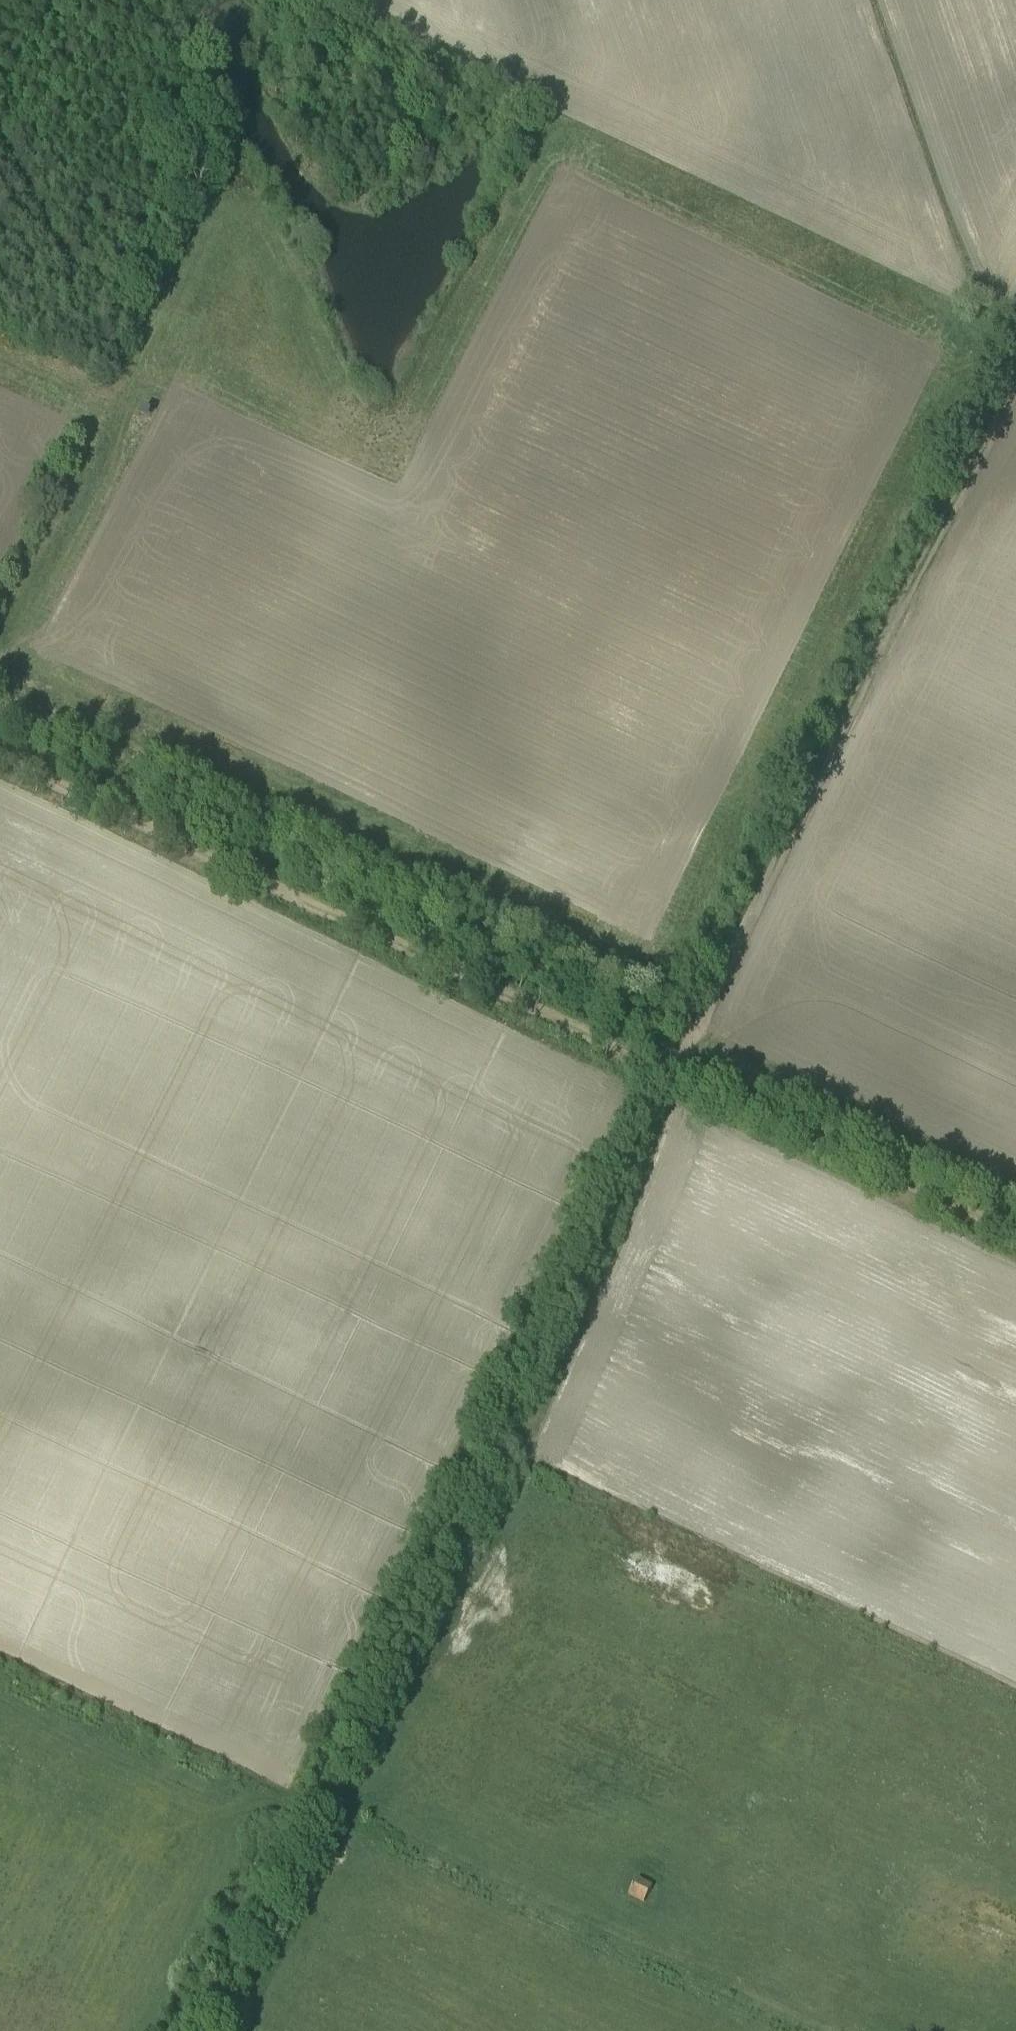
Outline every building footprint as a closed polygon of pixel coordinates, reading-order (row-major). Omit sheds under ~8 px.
[(649,1885),(627,1877),(620,1895),(641,1904),(649,1885)]
